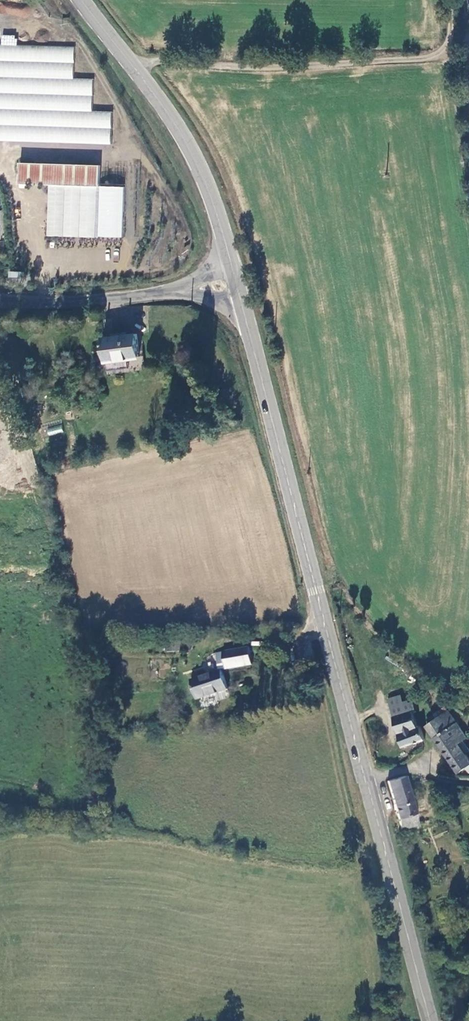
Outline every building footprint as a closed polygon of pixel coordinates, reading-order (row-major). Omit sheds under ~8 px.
[(0,43),(0,141),(112,146),(115,111),(94,109),(94,79),(75,79),(75,47),(0,43)] [(19,182),(99,185),(100,164),(20,161),(19,182)] [(105,335),(109,371),(132,369),(131,359),(142,358),(139,332),(105,335)] [(46,427),(48,435),(63,432),(61,424),(46,427)] [(184,651),(184,639),(172,639),(172,651),(184,651)] [(253,651),(225,653),(227,670),(255,667),(253,651)] [(223,673),(192,683),(198,699),(228,690),(223,673)] [(424,741),(419,727),(417,727),(412,713),(415,712),(413,704),(401,708),(400,705),(390,708),(399,735),(396,735),(400,748),(424,741)] [(468,771),(468,757),(466,753),(468,752),(468,748),(468,747),(464,750),(459,743),(467,738),(448,710),(426,725),(459,772),(466,767),(468,771)] [(416,825),(403,779),(388,784),(400,829),(416,825)]
